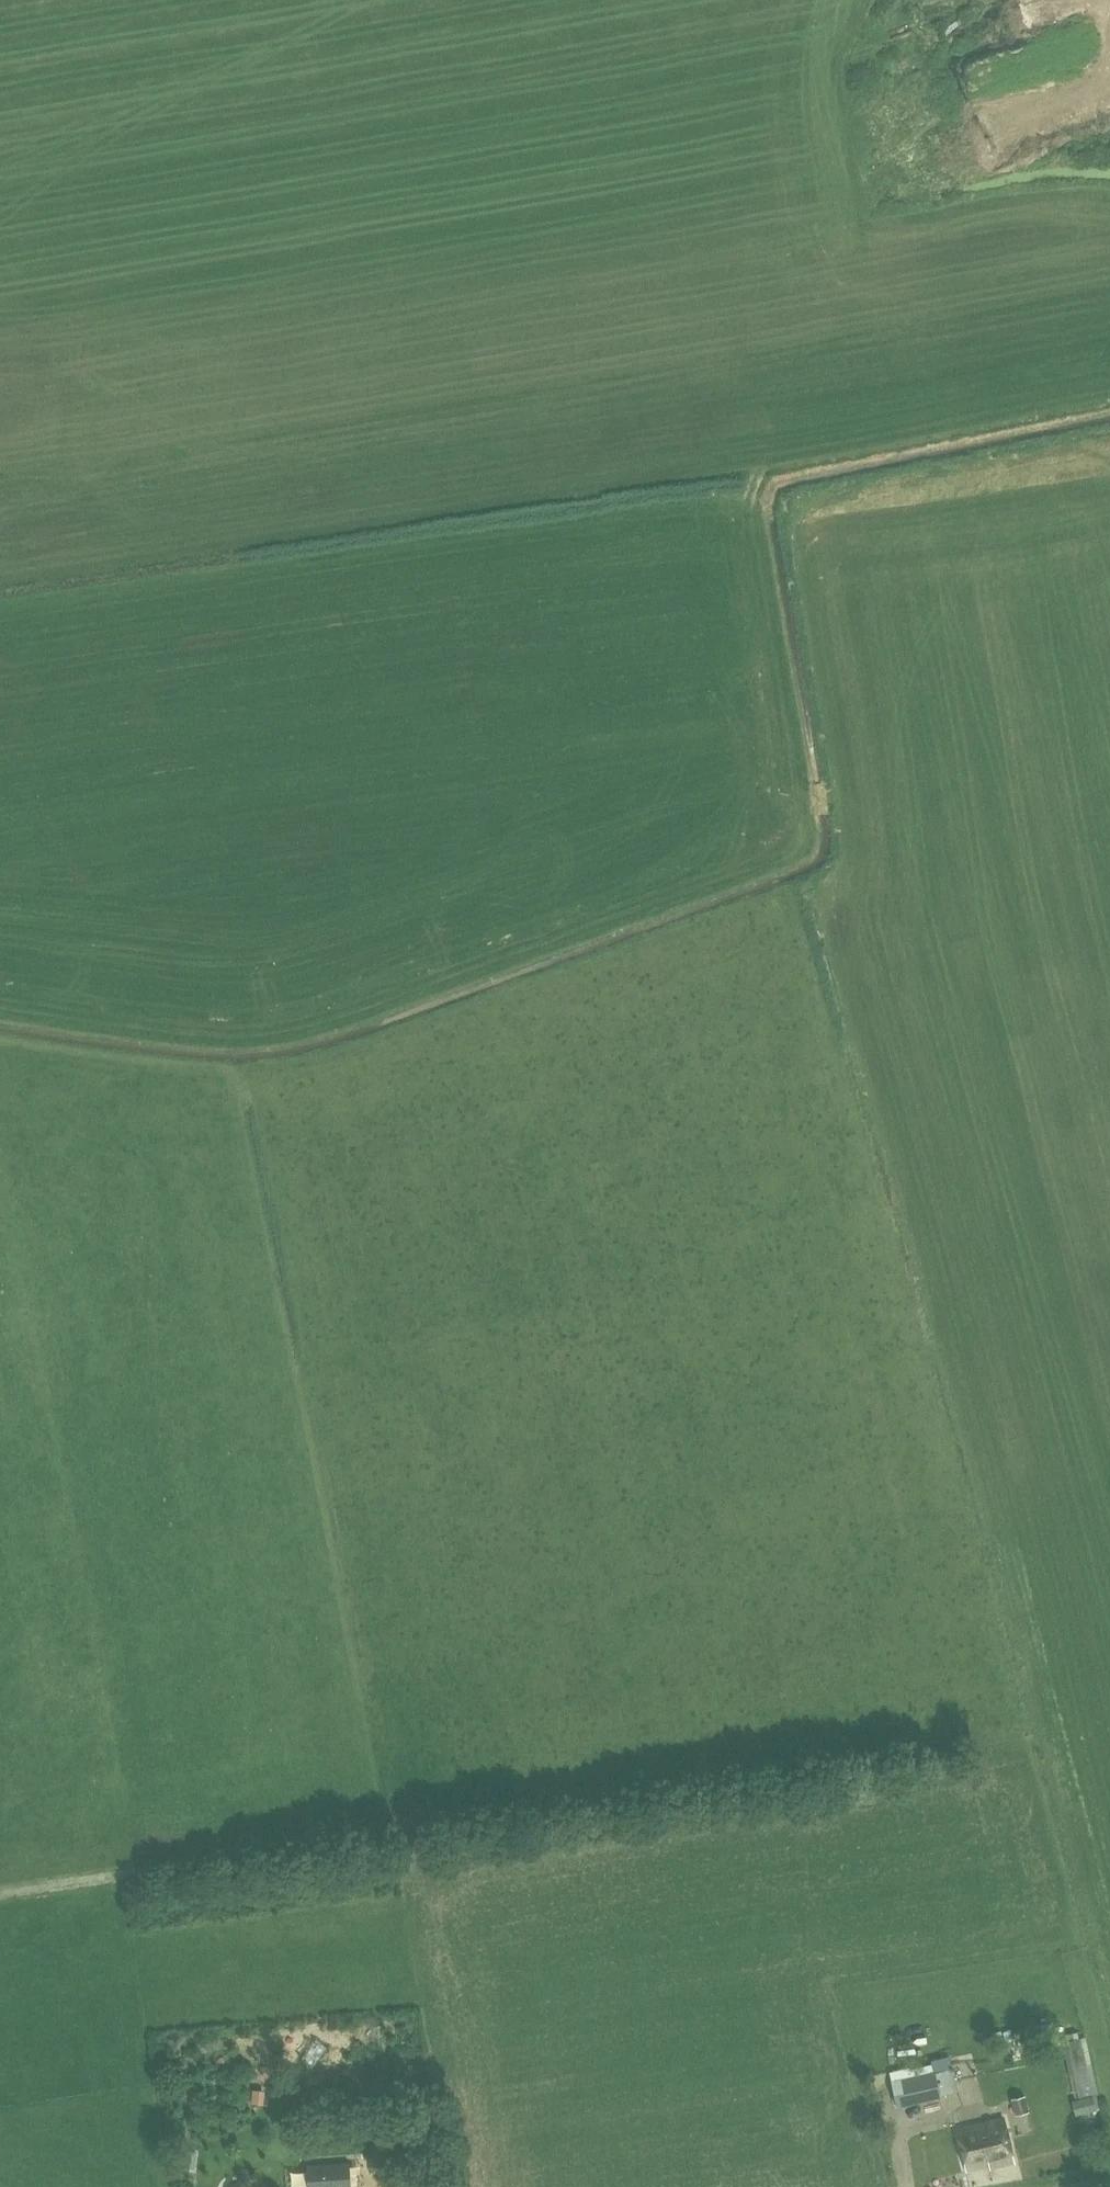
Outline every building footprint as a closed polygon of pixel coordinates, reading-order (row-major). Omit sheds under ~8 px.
[(1062,2042),(1069,2073),(1072,2072),(1075,2085),(1091,2081),(1081,2038),(1062,2042)] [(942,2098),(935,2071),(932,2060),(888,2071),(896,2107),(942,2098)] [(935,2072),(941,2095),(959,2090),(953,2068),(935,2072)] [(252,2089),(251,2102),(263,2104),(265,2090),(252,2089)] [(1029,2111),(1025,2095),(1011,2098),(1015,2115),(1029,2111)] [(1015,2162),(1004,2117),(956,2129),(967,2171),(990,2165),(990,2168),(1015,2162)] [(195,2168),(196,2151),(186,2150),(185,2167),(195,2168)] [(350,2162),(308,2165),(309,2186),(351,2186),(350,2162)]
